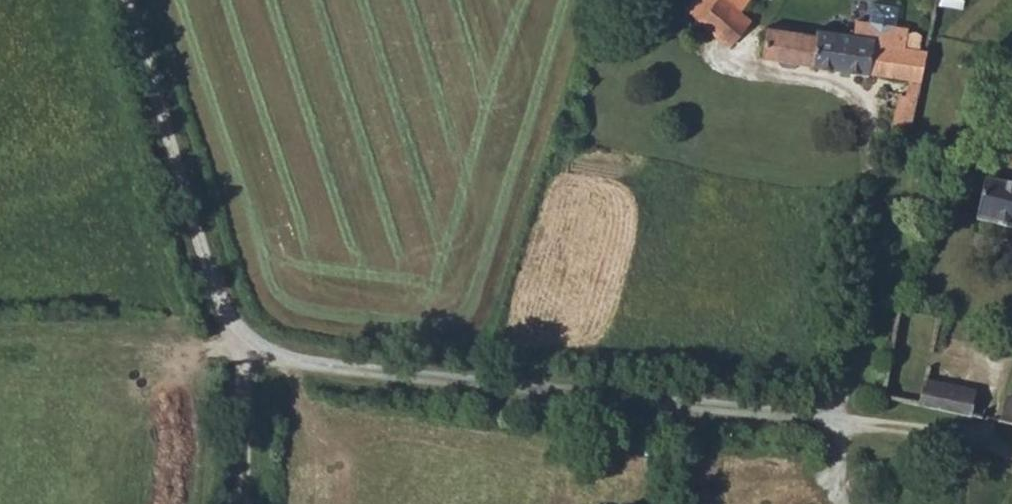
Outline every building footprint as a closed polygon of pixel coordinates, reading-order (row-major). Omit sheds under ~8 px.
[(730,45),(750,20),(740,11),(749,0),(693,0),(686,8),(730,45)] [(909,132),(911,123),(917,97),(925,49),(919,48),(921,35),(917,32),(913,31),(910,33),(907,33),(908,29),(884,25),(855,21),(853,35),(818,30),(817,35),(768,27),(763,57),(910,78),(906,99),(899,98),(892,129),(909,132)] [(981,205),(977,221),(1011,228),(1011,187),(987,182),(981,205)] [(919,407),(971,417),(976,391),(925,380),(919,407)] [(1011,425),(1011,399),(1005,397),(1000,423),(1011,425)]
